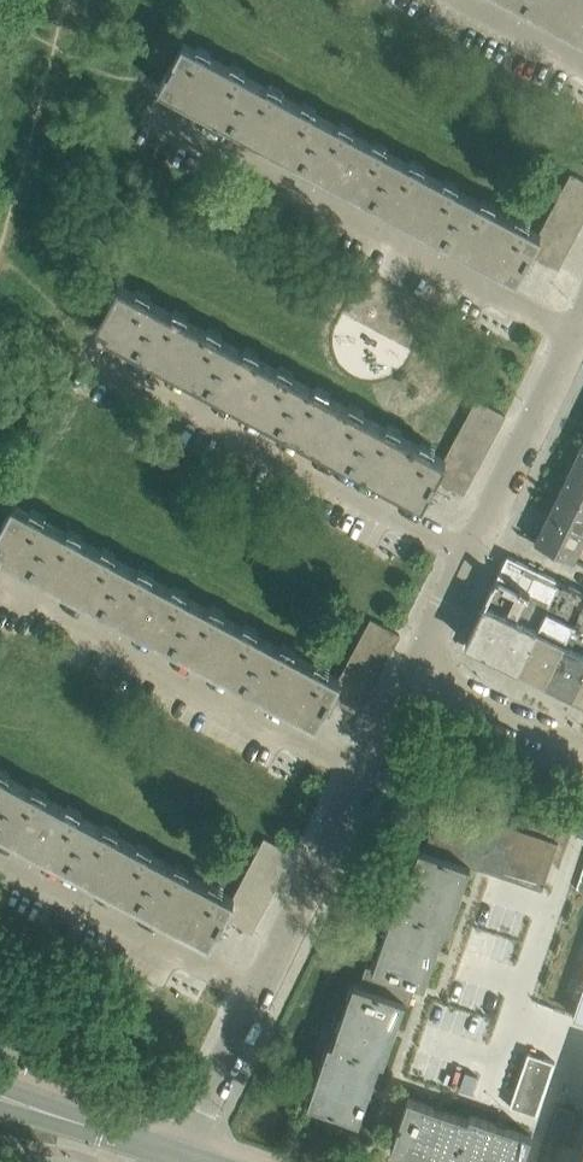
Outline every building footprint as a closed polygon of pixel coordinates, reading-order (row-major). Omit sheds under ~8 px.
[(255,80),(183,41),(159,86),(231,125),(255,80)] [(255,80),(231,125),(302,163),(326,118),(255,80)] [(397,156),(326,118),(302,163),(373,201),(397,156)] [(373,201),(444,239),(468,194),(397,156),(373,201)] [(571,173),(564,186),(582,196),(582,179),(571,173)] [(564,186),(557,199),(582,213),(582,196),(564,186)] [(468,194),(444,239),(516,278),(530,252),(537,239),(541,233),(540,232),(468,194)] [(557,199),(550,212),(579,228),(582,220),(582,213),(557,199)] [(572,241),(579,228),(550,212),(543,226),(572,241)] [(572,241),(543,226),(540,232),(541,233),(537,239),(565,254),(572,241)] [(537,239),(530,252),(558,267),(559,265),(565,254),(537,239)] [(97,323),(98,323),(108,329),(106,333),(137,350),(161,305),(119,282),(102,313),(97,323)] [(232,343),(161,305),(137,350),(208,388),(232,343)] [(279,426),(303,381),(232,343),(208,388),(279,426)] [(350,464),(374,420),(303,381),(279,426),(350,464)] [(26,396),(18,410),(28,415),(35,402),(26,396)] [(498,427),(505,414),(476,399),(469,412),(498,427)] [(491,440),(498,427),(469,412),(463,425),(491,440)] [(436,478),(443,465),(446,458),(445,458),(374,420),(350,464),(422,503),(436,478)] [(491,440),(463,425),(456,438),(484,453),(491,440)] [(477,466),(484,453),(456,438),(449,451),(477,466)] [(573,461),(582,466),(582,439),(573,461)] [(449,451),(445,458),(446,458),(443,465),(470,479),(477,466),(449,451)] [(582,498),(582,466),(573,461),(560,487),(582,498)] [(470,479),(443,465),(436,478),(463,492),(470,479)] [(547,513),(582,531),(582,498),(560,487),(547,513)] [(0,552),(0,553),(31,570),(55,525),(13,502),(0,526),(0,547),(2,548),(0,552)] [(574,560),(582,543),(582,531),(547,513),(534,541),(574,560)] [(126,563),(55,525),(31,570),(102,608),(126,563)] [(485,601),(511,614),(536,626),(559,580),(507,554),(485,601)] [(197,601),(126,563),(102,608),(173,646),(197,601)] [(562,641),(582,597),(582,591),(559,580),(536,626),(517,665),(543,678),(562,641)] [(582,667),(582,597),(562,641),(543,678),(571,691),(582,667)] [(197,601),(173,646),(244,684),(268,639),(197,601)] [(493,653),(511,614),(485,601),(466,641),(493,653)] [(517,665),(536,626),(511,614),(493,653),(517,665)] [(364,631),(393,647),(400,634),(391,629),(371,618),(364,631)] [(386,660),(393,647),(364,631),(357,644),(386,660)] [(316,722),(330,697),(337,684),(341,678),(339,677),(268,639),(244,684),(316,722)] [(350,657),(379,673),(386,660),(357,644),(350,657)] [(372,686),(379,673),(350,657),(343,671),(372,686)] [(571,691),(582,697),(582,667),(571,691)] [(343,671),(339,677),(341,678),(337,684),(365,699),(372,686),(343,671)] [(365,699),(337,684),(330,697),(358,712),(365,699)] [(457,754),(454,763),(474,770),(477,761),(457,754)] [(0,771),(0,819),(20,782),(0,771)] [(0,819),(0,829),(67,865),(91,820),(20,782),(0,819)] [(415,859),(402,898),(407,900),(404,910),(446,924),(445,925),(449,927),(470,865),(472,860),(542,884),(541,889),(542,889),(558,842),(441,802),(425,849),(419,847),(418,849),(424,851),(421,861),(415,859)] [(138,903),(162,858),(91,820),(67,865),(138,903)] [(286,866),(293,853),(265,837),(258,850),(286,866)] [(280,879),(286,866),(258,850),(251,863),(280,879)] [(224,916),(231,903),(234,897),(233,896),(162,858),(138,903),(210,942),(224,916)] [(280,879),(251,863),(244,877),(273,892),(280,879)] [(266,905),(273,892),(244,877),(237,890),(266,905)] [(266,905),(237,890),(233,896),(234,897),(231,903),(259,918),(266,905)] [(252,931),(252,930),(259,918),(231,903),(224,916),(252,931)] [(373,967),(373,968),(416,983),(425,985),(445,925),(446,924),(404,910),(394,906),(394,908),(400,910),(396,920),(390,917),(377,957),(382,959),(379,969),(373,967)] [(366,965),(359,984),(405,1000),(409,1002),(416,983),(373,968),(373,967),(366,965)] [(350,994),(336,1033),(342,1035),(339,1045),(380,1059),(380,1060),(382,1061),(384,1062),(405,1002),(405,1000),(359,984),(354,982),(353,984),(359,986),(356,996),(350,994)] [(573,1015),(582,1018),(582,985),(573,1015)] [(325,1053),(311,1092),(317,1094),(314,1104),(313,1105),(335,1113),(334,1117),(330,1128),(349,1134),(353,1124),(355,1119),(359,1121),(372,1084),(380,1059),(339,1045),(335,1043),(334,1045),(331,1055),(325,1053)] [(528,1051),(509,1105),(536,1115),(555,1061),(528,1051)] [(465,1071),(459,1088),(471,1092),(477,1075),(465,1071)] [(455,1160),(468,1117),(409,1096),(393,1142),(390,1148),(392,1149),(394,1143),(404,1146),(402,1152),(430,1161),(442,1161),(443,1160),(449,1161),(455,1161),(455,1160)] [(558,1104),(548,1132),(566,1138),(576,1110),(558,1104)] [(531,1135),(470,1114),(469,1118),(468,1117),(455,1160),(462,1161),(522,1161),(531,1135)] [(328,1155),(332,1156),(338,1158),(341,1159),(345,1147),(332,1142),(328,1155)]
